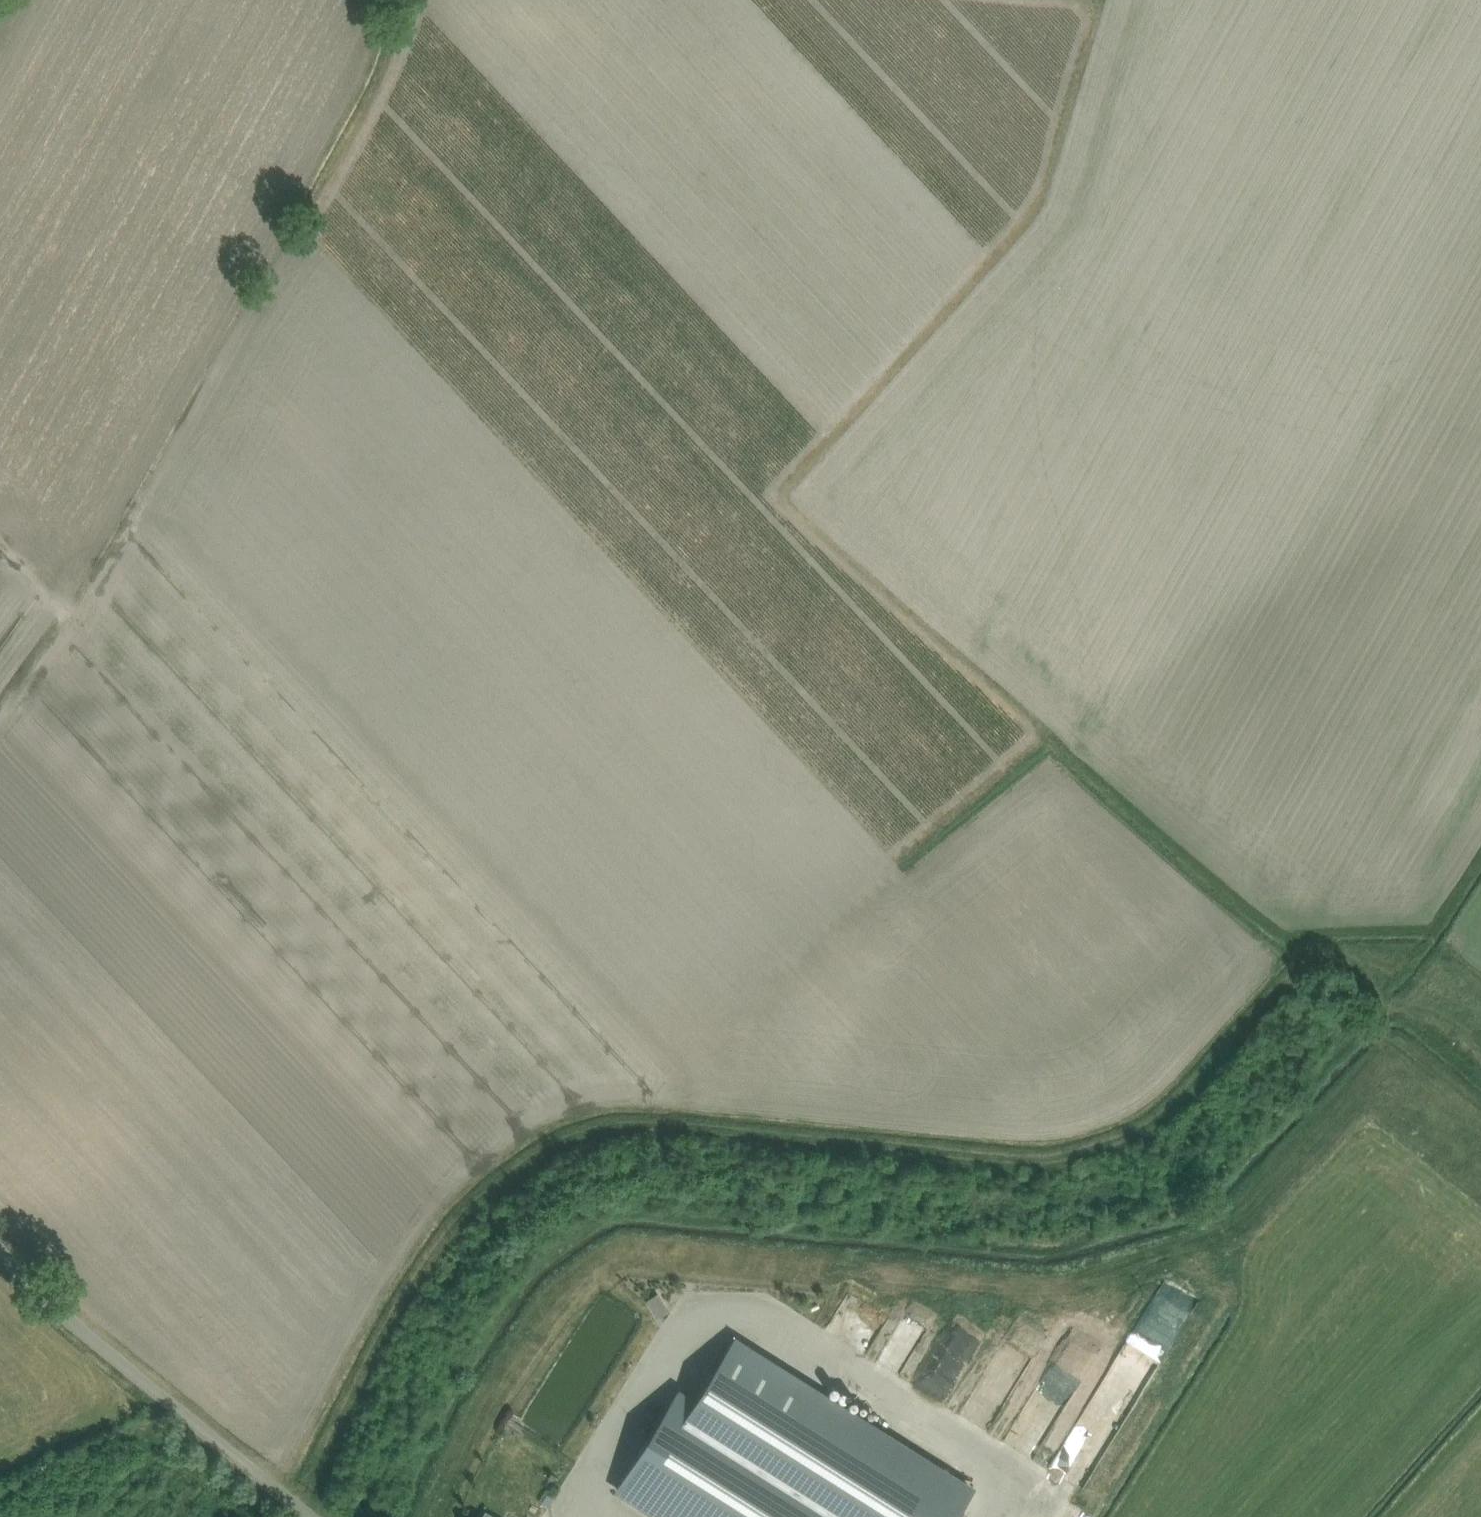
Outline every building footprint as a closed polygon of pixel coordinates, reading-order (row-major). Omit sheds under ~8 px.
[(888,1366),(905,1376),(933,1326),(916,1317),(888,1366)] [(956,1381),(991,1336),(973,1322),(938,1367),(956,1381)] [(617,1488),(663,1516),(955,1516),(972,1490),(734,1340),(694,1403),(677,1393),(617,1488)] [(1127,1427),(1151,1378),(1120,1364),(1097,1412),(1127,1427)] [(1057,1473),(1084,1489),(1099,1462),(1072,1446),(1057,1473)]
